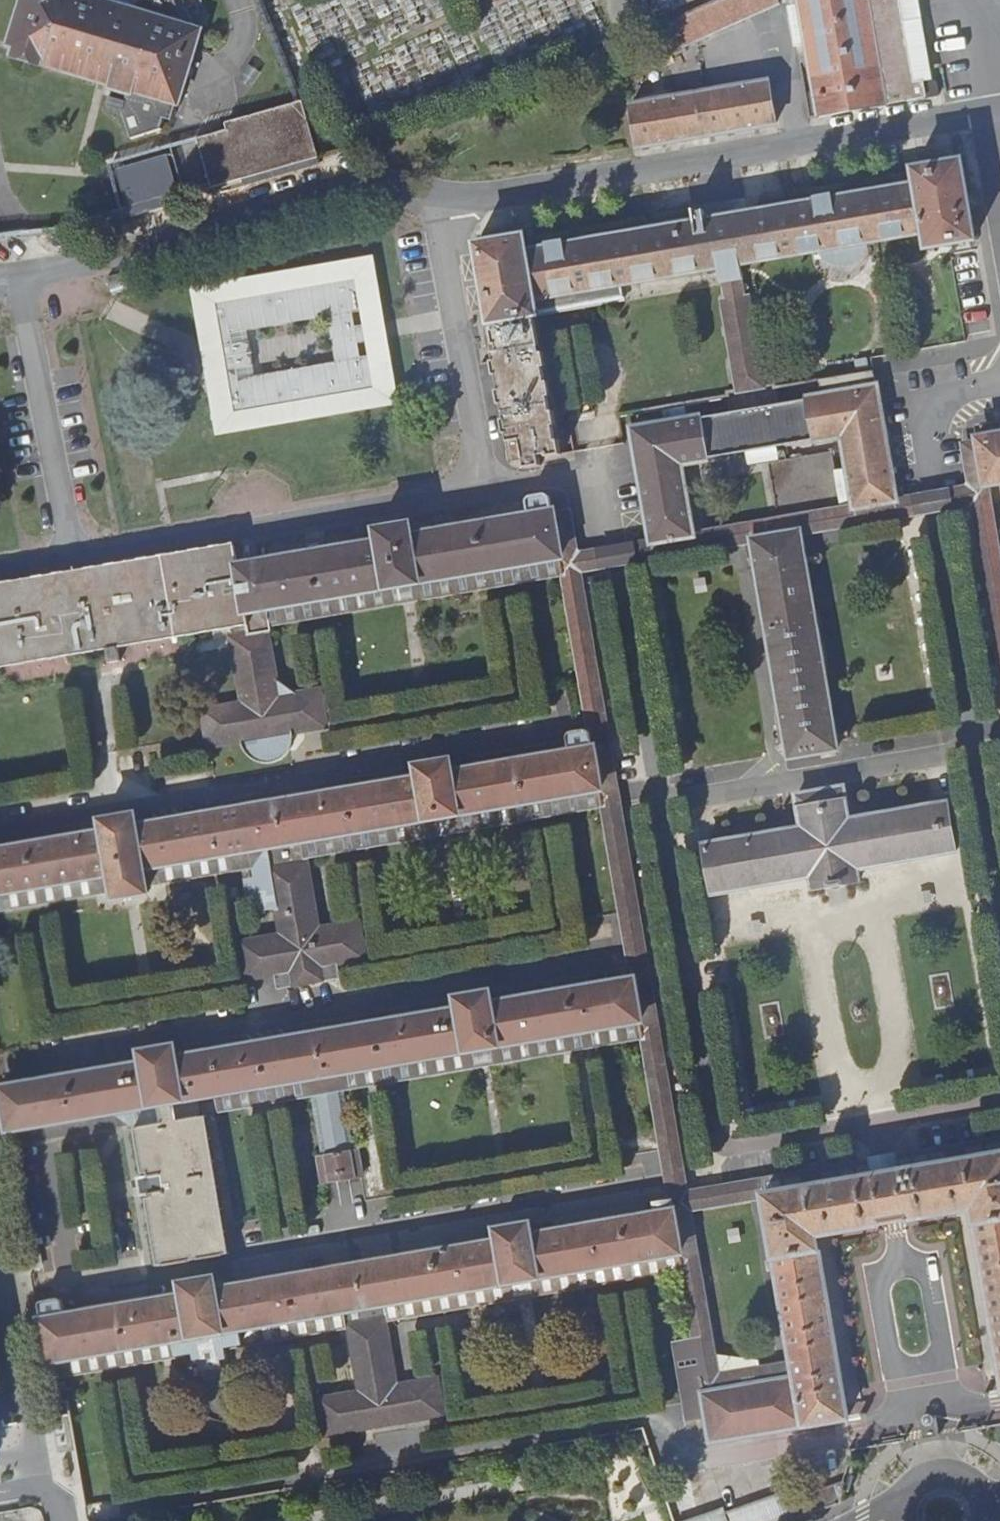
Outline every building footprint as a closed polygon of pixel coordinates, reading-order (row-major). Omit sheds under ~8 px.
[(8,48),(15,50),(13,60),(39,67),(39,66),(113,87),(106,109),(106,111),(108,112),(122,116),(127,131),(130,143),(161,133),(164,122),(171,124),(191,58),(199,33),(180,28),(181,23),(172,0),(138,0),(134,11),(136,11),(135,15),(133,14),(133,15),(100,6),(100,4),(98,4),(98,5),(81,0),(23,0),(8,48)] [(808,66),(799,68),(807,117),(884,105),(866,0),(797,0),(808,66)] [(884,105),(907,101),(890,0),(866,0),(884,105)] [(767,81),(629,104),(637,147),(775,123),(767,81)] [(196,142),(210,191),(223,188),(317,161),(300,105),(224,127),(226,134),(196,142)] [(117,173),(128,213),(167,202),(176,199),(165,160),(117,173)] [(543,453),(543,457),(559,454),(536,315),(622,301),(622,299),(619,285),(718,268),(720,282),(720,283),(723,283),(726,299),(722,300),(739,398),(763,393),(747,295),(741,296),(739,281),(741,280),(741,278),(738,265),(923,233),(927,248),(927,249),(943,246),(947,265),(961,262),(958,244),(974,241),(960,163),(913,171),(916,185),(727,218),(709,221),(526,253),(524,237),(477,244),(483,281),(490,324),(494,323),(495,329),(491,330),(493,345),(497,344),(499,359),(490,360),(491,366),(494,365),(496,378),(492,378),(495,395),(499,395),(500,408),(498,408),(500,424),(503,424),(505,436),(502,437),(504,454),(520,452),(523,469),(539,467),(537,454),(543,453)] [(709,221),(727,218),(724,197),(714,199),(705,200),(709,221)] [(741,278),(927,248),(923,233),(738,265),(741,278)] [(208,373),(225,370),(226,380),(214,382),(222,429),(394,400),(386,354),(362,358),(359,343),(374,341),(373,333),(371,324),(357,327),(354,313),(378,309),(370,262),(199,291),(207,338),(219,336),(220,345),(204,348),(206,361),(208,373)] [(619,285),(622,299),(720,282),(718,268),(619,285)] [(631,430),(651,544),(692,537),(680,465),(693,463),(711,460),(814,443),(841,438),(854,510),(894,504),(893,500),(876,389),(807,400),(704,418),(631,430)] [(975,439),(983,486),(999,483),(999,435),(975,439)] [(674,1212),(682,1255),(389,1304),(392,1321),(532,1297),(602,1285),(683,1271),(697,1353),(714,1355),(690,1212),(763,1200),(763,1198),(874,1179),(872,1163),(687,1195),(646,955),(620,805),(606,725),(580,572),(617,565),(742,544),(743,561),(755,559),(752,541),(799,532),(802,551),(813,549),(810,532),(933,510),(972,504),(999,659),(999,665),(999,577),(987,503),(999,500),(999,483),(983,486),(975,439),(961,442),(970,487),(930,494),(893,500),(894,504),(854,510),(692,537),(651,544),(614,549),(576,555),(569,509),(555,512),(562,558),(272,607),(275,624),(331,615),(403,602),(564,575),(587,728),(588,734),(589,734),(590,736),(589,736),(591,749),(593,749),(600,791),(289,846),(289,849),(303,858),(304,859),(442,835),(525,821),(600,808),(629,958),(634,980),(640,1023),(188,1101),(190,1109),(191,1110),(193,1111),(195,1119),(200,1119),(217,1116),(248,1110),(316,1098),(316,1094),(341,1090),(341,1095),(386,1087),(482,1070),(491,1069),(563,1056),(643,1042),(674,1212)] [(275,624),(272,607),(562,558),(555,512),(553,512),(551,497),(547,495),(531,497),(529,501),(531,516),(411,536),(409,524),(377,529),(378,542),(239,565),(235,546),(197,553),(198,556),(133,567),(133,564),(96,570),(98,581),(58,587),(56,577),(18,584),(19,587),(0,590),(0,658),(180,630),(180,634),(214,628),(213,622),(227,620),(230,637),(227,637),(239,707),(199,714),(205,750),(322,731),(317,695),(283,699),(272,631),(276,631),(275,624)] [(752,541),(755,559),(789,757),(790,759),(811,756),(837,751),(836,748),(823,667),(802,551),(799,532),(752,541)] [(114,901),(147,895),(146,885),(143,871),(160,868),(235,855),(237,863),(235,863),(236,869),(250,867),(251,868),(252,868),(254,880),(252,880),(251,881),(247,883),(246,887),(245,891),(247,894),(250,897),(253,899),(257,899),(260,913),(276,911),(281,937),(240,944),(246,981),(274,976),(276,991),(339,980),(337,965),(364,960),(358,923),(321,930),(316,926),(306,864),(305,864),(304,859),(303,858),(289,849),(289,846),(600,791),(593,749),(591,749),(589,736),(590,736),(589,734),(588,734),(586,732),(582,732),(570,734),(567,737),(566,741),(568,753),(450,774),(448,762),(415,768),(417,779),(136,828),(134,817),(100,823),(102,834),(0,852),(0,895),(110,876),(112,891),(114,901)] [(955,853),(947,804),(930,807),(848,820),(844,789),(796,797),(802,830),(704,846),(705,857),(711,895),(810,878),(812,890),(834,886),(859,882),(857,869),(955,853)] [(160,868),(143,871),(146,885),(162,882),(251,868),(250,867),(236,869),(235,863),(237,863),(235,855),(160,868)] [(0,895),(0,910),(112,891),(110,876),(0,895)] [(212,1163),(204,1118),(200,1119),(195,1119),(193,1111),(191,1110),(190,1109),(188,1101),(640,1023),(634,980),(491,1005),(490,995),(458,1000),(459,1011),(176,1059),(174,1048),(141,1053),(143,1065),(1,1089),(8,1132),(9,1131),(145,1108),(146,1120),(143,1120),(143,1125),(144,1128),(133,1129),(140,1175),(147,1176),(140,1177),(141,1180),(136,1181),(138,1197),(143,1196),(143,1198),(151,1197),(144,1201),(155,1266),(186,1261),(186,1255),(194,1254),(195,1259),(227,1254),(216,1188),(212,1188),(208,1164),(212,1163)] [(341,1090),(316,1094),(316,1098),(327,1157),(351,1152),(341,1095),(341,1090)] [(12,1147),(143,1125),(143,1120),(146,1120),(145,1108),(9,1131),(12,1147)] [(896,1158),(898,1174),(999,1157),(999,1140),(896,1158)] [(327,1157),(318,1158),(323,1185),(360,1178),(356,1152),(351,1152),(327,1157)] [(757,1360),(714,1355),(697,1353),(695,1352),(693,1340),(673,1344),(686,1422),(705,1418),(709,1442),(847,1419),(816,1237),(882,1226),(882,1228),(895,1226),(906,1224),(906,1221),(972,1210),(999,1376),(999,1157),(898,1174),(896,1158),(896,1157),(882,1159),(871,1161),(872,1163),(874,1179),(763,1198),(763,1200),(792,1366),(794,1378),(756,1384),(755,1378),(760,1377),(759,1371),(757,1360)] [(682,1255),(674,1212),(531,1237),(529,1226),(495,1232),(497,1242),(215,1290),(214,1280),(181,1286),(183,1296),(64,1316),(62,1302),(57,1300),(42,1303),(40,1306),(42,1320),(40,1320),(47,1361),(50,1361),(53,1377),(71,1374),(68,1360),(173,1342),(175,1356),(193,1353),(195,1364),(203,1363),(203,1364),(205,1367),(207,1368),(210,1369),(213,1368),(215,1367),(217,1365),(218,1362),(218,1360),(226,1359),(224,1348),(242,1345),(240,1330),(338,1313),(341,1329),(345,1328),(356,1392),(315,1399),(322,1437),(445,1416),(439,1378),(398,1385),(388,1322),(392,1321),(389,1304),(682,1255)] [(242,1345),(341,1329),(338,1313),(240,1330),(242,1345)] [(71,1374),(175,1356),(173,1342),(68,1360),(71,1374)] [(792,1366),(759,1371),(760,1377),(755,1378),(756,1384),(794,1378),(792,1366)] [(840,1490),(843,1482),(798,1498),(804,1517),(839,1505),(840,1490)] [(804,1517),(798,1498),(795,1489),(723,1513),(722,1509),(686,1520),(792,1520),(804,1517)]
